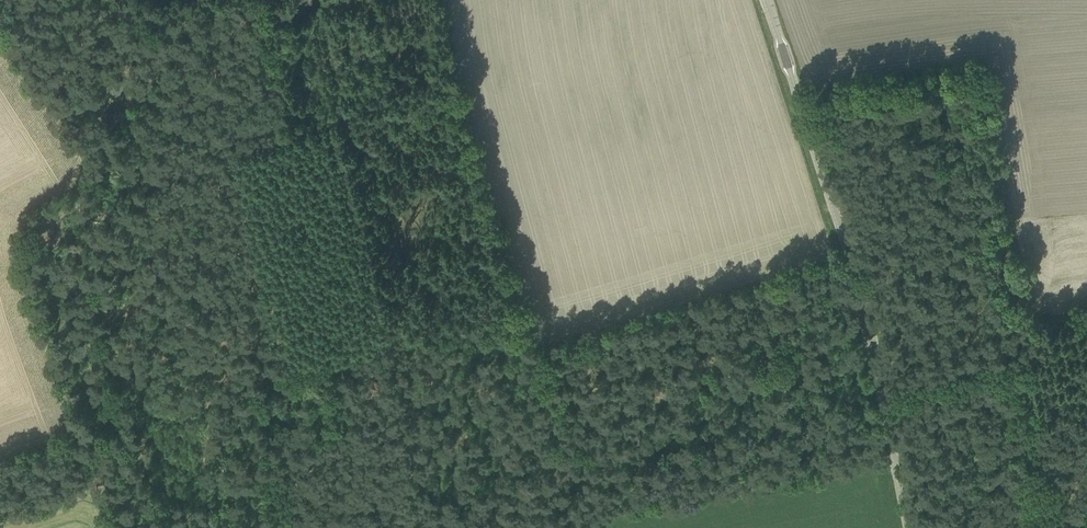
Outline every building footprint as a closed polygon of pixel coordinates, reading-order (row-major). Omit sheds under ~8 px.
[(303,42),(305,51),(314,49),(312,40),(303,42)] [(109,89),(119,94),(125,82),(115,77),(109,89)] [(992,445),(993,455),(1016,452),(1014,442),(992,445)]
